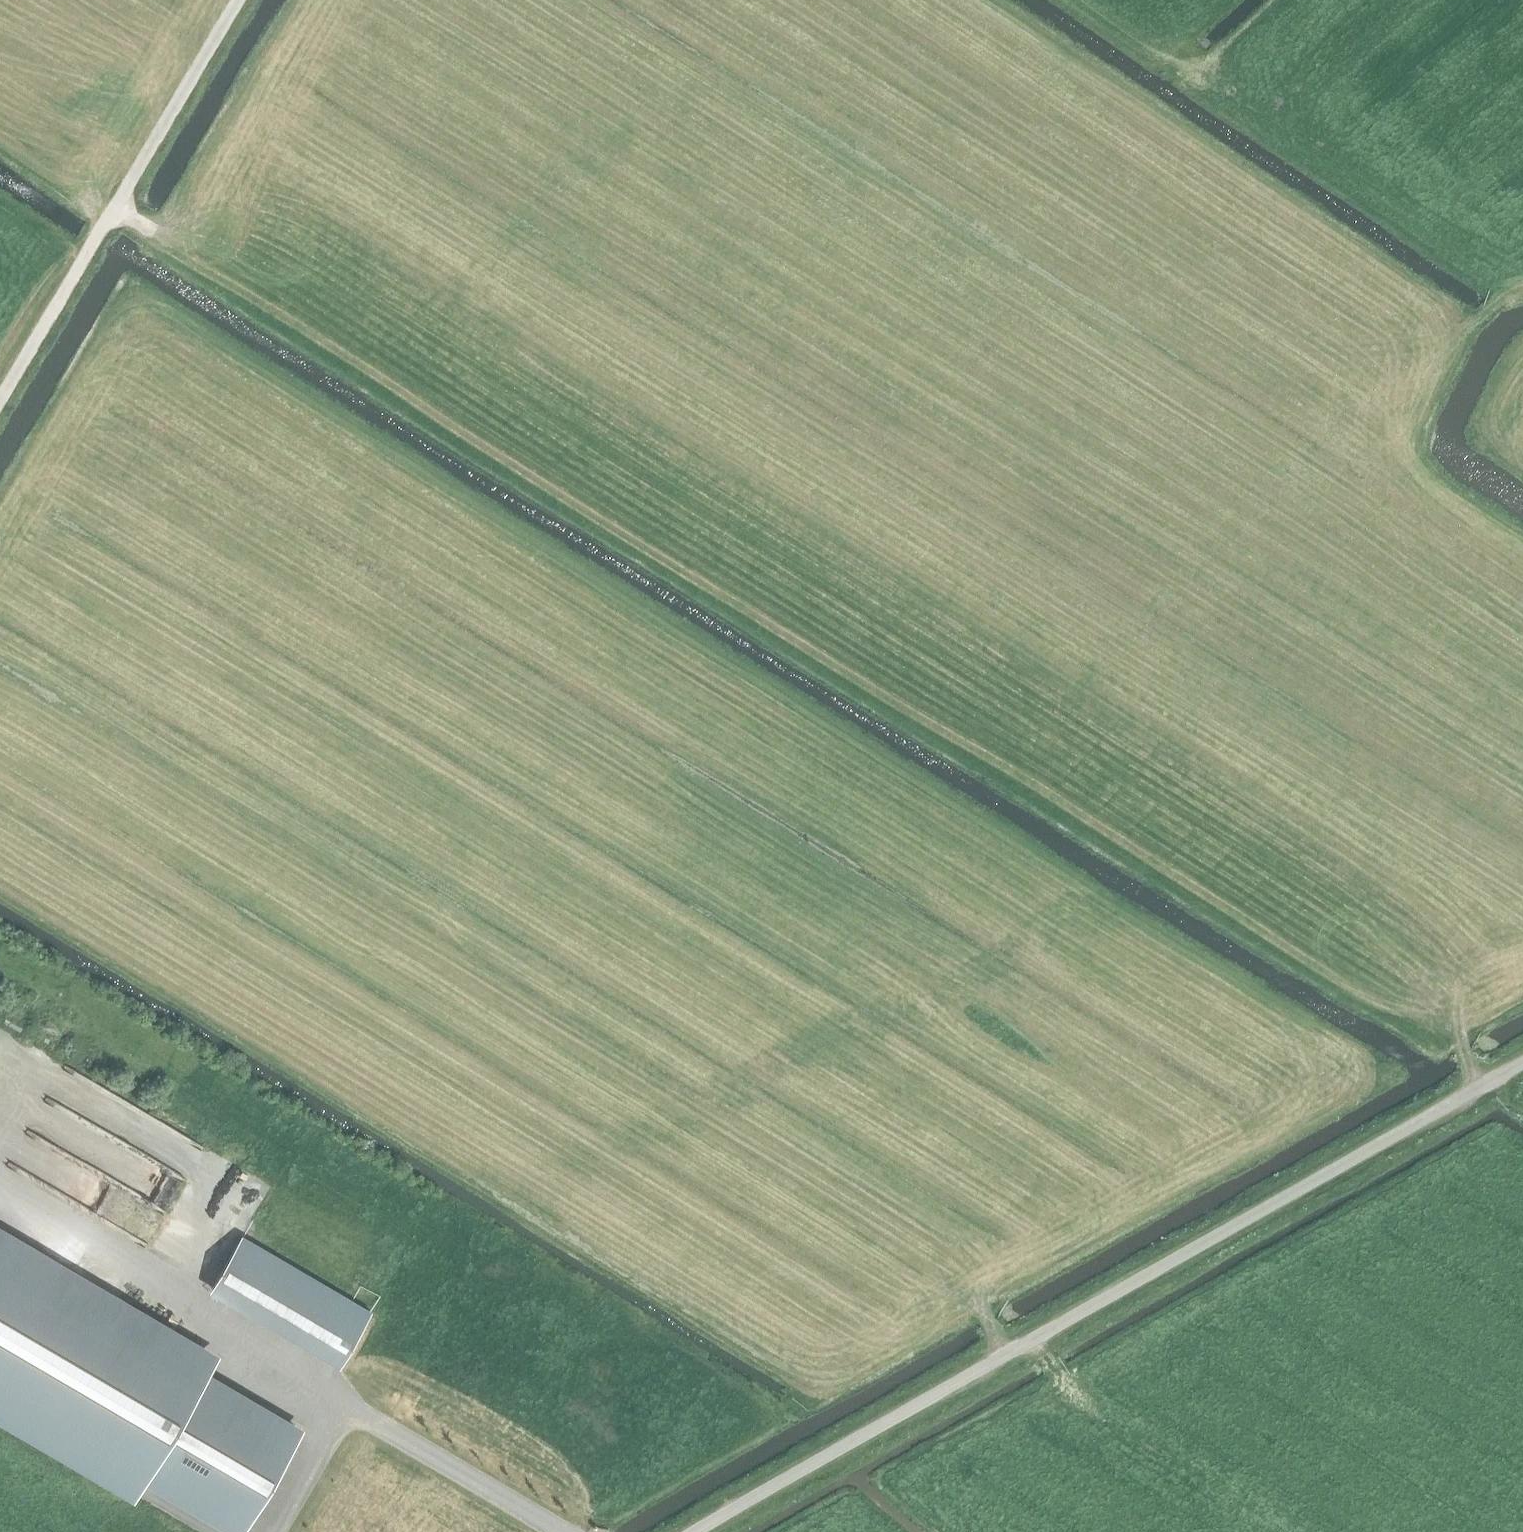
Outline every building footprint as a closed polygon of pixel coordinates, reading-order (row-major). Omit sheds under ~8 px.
[(194,1172),(210,1139),(102,1090),(87,1124),(194,1172)] [(119,1486),(129,1468),(238,1531),(242,1531),(300,1433),(188,1368),(199,1350),(0,1233),(0,1417),(119,1486)] [(243,1237),(212,1289),(339,1364),(370,1312),(243,1237)]
